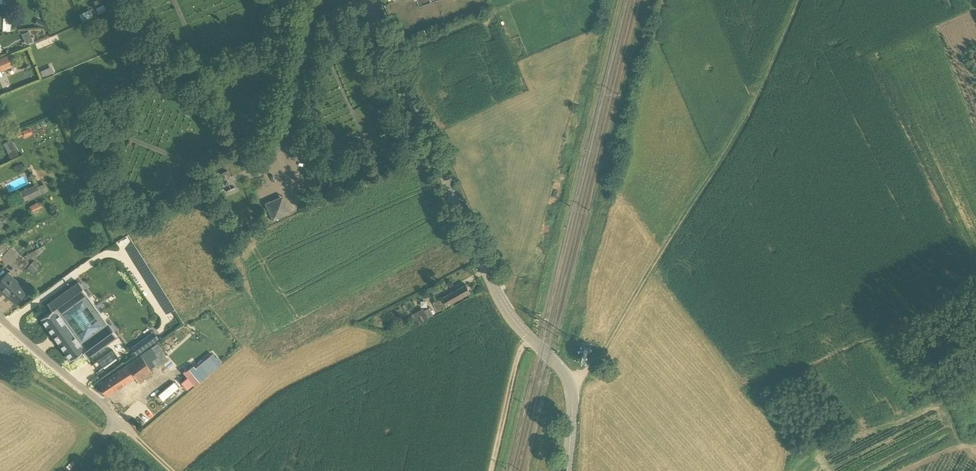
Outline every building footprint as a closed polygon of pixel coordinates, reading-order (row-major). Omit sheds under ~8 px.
[(9,15),(10,5),(0,4),(0,14),(9,15)] [(82,21),(87,19),(84,12),(79,14),(82,21)] [(10,30),(11,18),(4,17),(3,30),(10,30)] [(11,66),(7,56),(0,59),(0,71),(11,66)] [(30,127),(22,131),(25,138),(33,134),(30,127)] [(18,154),(15,149),(8,152),(11,158),(18,154)] [(222,183),(228,181),(226,172),(220,173),(222,183)] [(25,189),(30,200),(41,195),(41,194),(38,187),(36,184),(25,189)] [(281,195),(264,203),(271,220),(289,213),(281,195)] [(40,207),(38,202),(29,207),(32,212),(40,207)] [(7,262),(17,252),(11,247),(8,240),(0,245),(0,261),(2,259),(5,265),(7,262)] [(13,268),(15,265),(23,257),(17,252),(7,262),(13,268)] [(15,265),(18,267),(21,271),(29,262),(23,257),(15,265)] [(40,266),(33,260),(26,268),(33,274),(40,266)] [(8,274),(7,273),(0,281),(0,289),(16,303),(27,291),(8,274)] [(79,283),(49,305),(54,312),(42,321),(71,361),(83,352),(88,359),(118,337),(109,325),(82,345),(61,315),(88,296),(79,283)] [(472,292),(468,284),(435,302),(439,310),(472,292)] [(414,314),(420,325),(429,320),(423,308),(414,314)] [(137,357),(147,349),(143,343),(133,350),(137,357)] [(193,384),(195,386),(233,356),(225,346),(221,349),(216,343),(196,359),(193,355),(180,365),(184,371),(182,372),(187,378),(182,382),(179,378),(163,391),(161,389),(158,391),(168,404),(171,401),(193,384)] [(144,351),(152,367),(167,360),(159,344),(144,351)] [(153,372),(150,369),(141,355),(99,384),(107,396),(135,377),(139,382),(153,372)]
